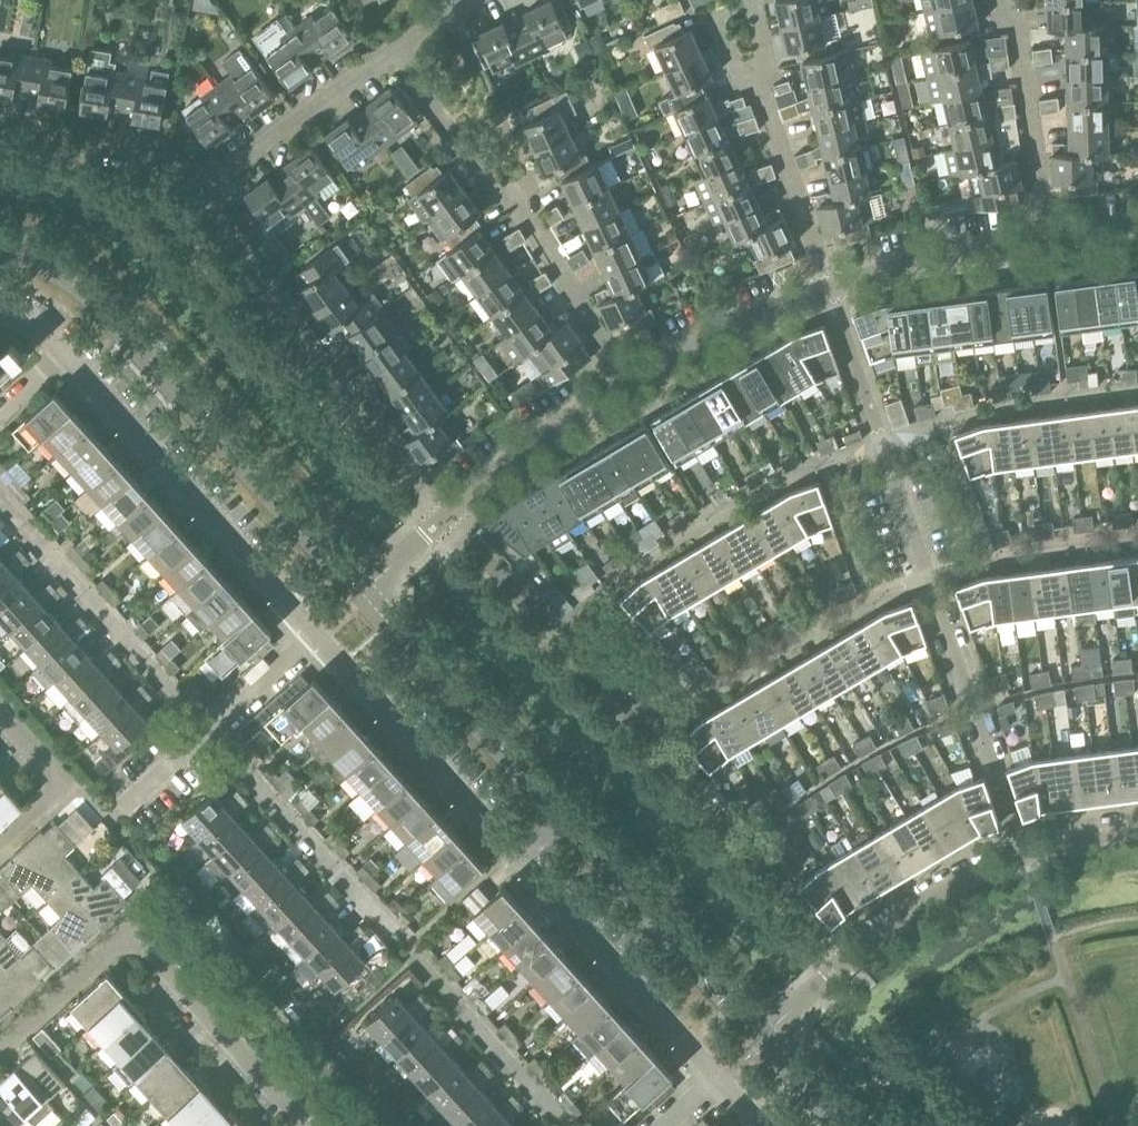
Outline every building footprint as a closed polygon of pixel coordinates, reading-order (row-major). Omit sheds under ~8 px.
[(534,56),(547,50),(544,46),(568,34),(565,30),(572,26),(560,0),(553,3),(552,0),(550,0),(526,11),(527,14),(516,18),(534,56)] [(669,8),(673,16),(685,10),(680,0),(674,0),(671,2),(669,8)] [(820,16),(831,13),(828,0),(776,0),(782,25),(820,16)] [(965,0),(921,0),(924,10),(965,0)] [(973,0),(965,0),(924,10),(930,36),(936,34),(939,46),(970,39),(968,26),(979,24),(973,0)] [(1087,2),(1048,3),(1049,29),(1066,29),(1066,28),(1088,27),(1088,25),(1099,24),(1098,1),(1087,1),(1087,2)] [(332,52),(333,54),(357,37),(333,5),(312,21),(309,17),(297,26),(321,60),(332,52)] [(188,11),(175,8),(172,22),(185,24),(188,11)] [(820,16),(782,25),(788,51),(800,48),(803,61),(835,54),(834,53),(831,40),(826,41),(820,16)] [(312,67),(321,60),(297,26),(288,32),(278,18),(252,37),(266,56),(268,55),(291,86),(313,69),(312,67)] [(534,56),(516,18),(505,24),(504,22),(478,34),(480,38),(473,41),(485,67),(492,64),(494,69),(519,58),(521,62),(534,56)] [(656,46),(666,69),(702,53),(691,29),(681,33),(675,21),(645,35),(651,48),(656,46)] [(1066,29),(1067,53),(1106,52),(1105,24),(1099,24),(1088,25),(1088,27),(1066,28),(1066,29)] [(591,41),(596,52),(607,47),(602,36),(591,41)] [(578,43),(585,56),(593,52),(587,39),(578,43)] [(976,64),(970,39),(939,46),(920,50),(926,77),(976,64)] [(109,112),(121,114),(129,72),(116,70),(117,62),(111,61),(112,51),(91,47),(88,70),(87,70),(81,109),(109,114),(109,112)] [(1043,48),(1045,62),(1053,61),(1051,47),(1043,48)] [(231,74),(216,85),(240,118),(241,119),(252,111),(253,113),(276,96),(241,48),(222,62),(231,74)] [(1035,64),(1045,62),(1043,48),(1033,50),(1035,64)] [(461,51),(449,57),(455,68),(467,63),(461,51)] [(835,54),(803,61),(808,85),(844,77),(838,52),(834,53),(835,54)] [(1067,53),(1068,78),(1107,77),(1106,52),(1067,53)] [(27,97),(34,55),(20,53),(19,58),(0,55),(0,94),(14,97),(15,95),(27,97)] [(713,77),(702,53),(666,69),(677,92),(669,96),(675,110),(709,94),(703,81),(713,77)] [(1009,53),(999,54),(1001,68),(1011,67),(1009,53)] [(999,54),(990,55),(991,61),(992,69),(1001,68),(999,54)] [(48,58),(34,55),(27,97),(39,99),(38,101),(66,106),(73,68),(47,63),(48,58)] [(129,72),(121,114),(133,116),(133,118),(161,123),(168,85),(170,72),(152,69),(150,82),(146,81),(150,62),(132,59),(129,72)] [(926,77),(932,100),(982,88),(980,78),(993,76),(992,69),(991,61),(977,65),(976,64),(926,77)] [(844,77),(808,85),(811,96),(788,104),(792,117),(801,114),(800,111),(814,108),(850,99),(844,77)] [(1108,102),(1107,77),(1068,78),(1069,104),(1108,102)] [(789,79),(776,84),(779,93),(793,88),(789,79)] [(232,126),(241,119),(240,118),(216,85),(184,108),(211,144),(233,128),(232,126)] [(360,113),(364,118),(385,146),(397,137),(394,133),(411,118),(414,116),(408,108),(416,102),(408,91),(400,97),(392,86),(369,103),(371,105),(360,113)] [(1000,119),(1009,118),(1007,104),(998,106),(996,98),(985,100),(982,88),(932,100),(932,101),(944,98),(949,118),(950,123),(974,118),(997,113),(998,118),(998,119),(1000,119)] [(524,125),(535,149),(571,132),(564,118),(578,112),(568,90),(529,107),(535,120),(524,125)] [(713,104),(709,94),(675,110),(685,131),(714,118),(719,116),(732,109),(747,104),(744,95),(730,100),(729,97),(713,104)] [(498,99),(504,113),(519,106),(515,98),(507,95),(498,99)] [(1050,98),(1052,112),(1060,111),(1058,97),(1050,98)] [(1042,113),(1052,112),(1050,98),(1039,99),(1042,113)] [(850,99),(814,108),(819,131),(855,123),(850,99)] [(1108,118),(1108,102),(1069,104),(1069,129),(1109,127),(1108,118)] [(1015,103),(1007,104),(1009,118),(1017,116),(1015,103)] [(634,104),(622,109),(627,119),(639,114),(634,104)] [(789,118),(792,117),(788,104),(779,107),(784,120),(789,118)] [(374,154),(385,146),(364,118),(360,113),(351,119),(349,117),(326,134),(349,164),(371,150),(374,154)] [(956,147),(956,148),(994,138),(992,128),(1001,126),(1000,119),(998,119),(998,118),(997,113),(974,118),(950,123),(956,147)] [(747,118),(752,131),(760,128),(756,115),(755,115),(747,118)] [(742,134),(752,131),(747,118),(738,121),(738,122),(734,124),(733,122),(724,127),(719,116),(714,118),(685,131),(690,141),(687,142),(686,145),(688,150),(692,152),(694,150),(695,153),(728,137),(729,137),(741,132),(742,134)] [(819,131),(825,155),(861,146),(858,134),(868,131),(866,120),(855,123),(819,131)] [(1092,155),(1103,154),(1109,154),(1109,127),(1069,129),(1070,152),(1070,154),(1092,153),(1092,155)] [(582,156),(571,132),(535,149),(546,173),(557,168),(563,181),(593,167),(592,166),(586,154),(582,156)] [(728,137),(695,153),(705,174),(738,159),(729,137),(728,137)] [(956,148),(956,147),(944,150),(950,176),(962,173),(962,174),(968,172),(969,172),(979,170),(978,168),(1000,163),(1000,162),(997,152),(994,138),(956,148)] [(610,147),(614,155),(625,150),(622,142),(610,147)] [(1053,153),(1065,153),(1065,142),(1052,142),(1053,153)] [(861,146),(825,155),(830,178),(866,170),(876,168),(870,143),(861,146)] [(926,155),(924,144),(912,147),(915,157),(926,155)] [(290,164),(280,171),(305,205),(319,224),(331,215),(314,192),(335,176),(311,145),(289,162),(290,164)] [(1014,148),(1002,150),(1005,161),(1016,158),(1014,148)] [(813,149),(804,152),(809,165),(818,162),(813,149)] [(804,152),(796,155),(800,168),(809,165),(804,152)] [(1070,152),(1065,153),(1053,153),(1054,181),(1086,179),(1086,193),(1099,193),(1098,179),(1104,179),(1103,154),(1092,155),(1092,153),(1070,154),(1070,152)] [(978,168),(979,170),(969,172),(968,172),(974,195),(967,197),(970,210),(1026,200),(1022,185),(1023,185),(1016,158),(1005,161),(1000,162),(1000,163),(978,168)] [(414,159),(403,167),(409,175),(419,167),(414,159)] [(716,197),(715,197),(749,181),(738,159),(705,174),(694,180),(704,202),(716,197)] [(563,181),(573,204),(609,187),(598,163),(592,166),(593,167),(563,181)] [(764,166),(768,179),(777,176),(772,163),(764,166)] [(409,199),(425,221),(427,219),(465,190),(450,169),(441,176),(432,165),(406,184),(414,195),(409,199)] [(759,182),(768,179),(764,166),(754,169),(759,182)] [(392,175),(398,184),(408,176),(401,168),(392,175)] [(830,178),(836,200),(836,201),(857,196),(858,198),(869,195),(872,194),(866,170),(830,178)] [(294,213),(305,205),(280,171),(271,178),(269,176),(246,193),(269,224),(291,209),(294,213)] [(725,219),(759,203),(749,181),(715,197),(716,197),(725,219)] [(573,204),(584,227),(620,210),(609,187),(573,204)] [(446,238),(453,248),(479,229),(472,219),(481,211),(465,190),(427,219),(443,240),(446,238)] [(673,190),(672,190),(664,194),(669,204),(678,200),(673,190)] [(817,194),(819,205),(830,202),(827,192),(817,194)] [(874,219),(869,195),(858,198),(857,196),(836,201),(836,200),(830,202),(819,205),(825,231),(837,228),(841,243),(881,231),(879,224),(870,227),(868,220),(874,219)] [(768,224),(759,203),(725,219),(736,242),(749,236),(750,235),(749,234),(769,225),(768,224)] [(565,217),(557,205),(550,209),(557,221),(565,217)] [(774,221),(784,216),(780,207),(770,212),(774,221)] [(549,226),(557,221),(550,209),(542,214),(549,226)] [(584,227),(595,250),(631,234),(620,210),(584,227)] [(784,216),(774,221),(768,224),(769,225),(749,234),(750,235),(749,236),(759,257),(755,259),(761,273),(778,265),(772,252),(796,241),(784,216)] [(520,227),(512,232),(519,244),(527,239),(520,227)] [(280,274),(293,264),(266,228),(253,238),(280,274)] [(495,250),(479,229),(453,248),(437,260),(453,281),(464,273),(495,250)] [(675,230),(668,233),(672,241),(679,238),(675,230)] [(512,232),(504,236),(511,249),(519,244),(512,232)] [(595,250),(605,273),(641,256),(631,234),(595,250)] [(347,286),(335,271),(351,259),(339,243),(301,270),(309,281),(300,288),(315,309),(347,286)] [(583,248),(576,253),(583,265),(590,260),(583,248)] [(464,273),(479,294),(510,271),(495,250),(464,273)] [(641,256),(605,273),(615,294),(616,296),(637,286),(638,287),(652,280),(646,266),(657,260),(653,251),(641,256)] [(574,269),(583,265),(576,253),(568,258),(574,269)] [(1137,321),(1137,286),(1136,270),(1117,273),(1123,323),(1137,321)] [(479,294),(494,314),(525,291),(510,271),(479,294)] [(546,271),(538,275),(545,287),(553,283),(546,271)] [(1123,323),(1117,273),(1096,275),(1103,325),(1123,323)] [(545,287),(538,275),(530,280),(537,292),(545,287)] [(1102,325),(1103,325),(1096,275),(1077,278),(1083,328),(1082,328),(1084,340),(1104,337),(1102,325)] [(455,284),(453,281),(450,278),(440,285),(445,292),(455,284)] [(1083,328),(1077,278),(1055,281),(1061,331),(1082,328),(1083,328)] [(1055,331),(1048,282),(1028,284),(1035,334),(1055,331)] [(1014,337),(1035,334),(1028,284),(1007,287),(1014,337)] [(347,286),(315,309),(331,331),(341,324),(348,334),(385,307),(374,291),(358,302),(347,286)] [(615,294),(610,297),(600,301),(612,327),(640,313),(646,326),(658,320),(651,307),(647,309),(637,288),(638,287),(637,286),(616,296),(615,294)] [(437,287),(427,295),(433,303),(443,295),(437,287)] [(1007,287),(987,290),(994,339),(1014,337),(1007,287)] [(610,297),(606,288),(596,292),(600,301),(610,297)] [(987,290),(968,292),(974,342),(994,339),(987,290)] [(540,311),(525,291),(494,314),(509,335),(540,311)] [(968,292),(948,295),(954,345),(974,342),(968,292)] [(948,295),(928,297),(935,347),(954,345),(948,295)] [(928,297),(908,300),(914,350),(935,347),(928,297)] [(908,300),(889,303),(895,353),(914,350),(908,300)] [(895,353),(889,303),(886,303),(881,304),(854,314),(871,361),(894,353),(895,353)] [(400,326),(385,307),(348,334),(363,354),(400,326)] [(526,354),(538,346),(537,344),(555,332),(554,330),(540,311),(509,335),(501,341),(516,362),(524,356),(526,354)] [(559,327),(568,320),(562,312),(553,319),(559,327)] [(559,327),(554,330),(555,332),(537,344),(538,346),(526,354),(539,372),(537,374),(547,387),(557,380),(567,373),(559,361),(585,343),(568,320),(559,327)] [(840,371),(824,324),(796,334),(791,337),(816,380),(817,380),(840,371)] [(363,354),(377,373),(406,352),(415,346),(400,326),(363,354)] [(799,390),(816,380),(791,337),(774,347),(799,390)] [(16,367),(26,358),(11,342),(1,351),(16,367)] [(774,347),(757,357),(782,400),(799,390),(774,347)] [(420,371),(406,352),(377,373),(391,393),(420,371)] [(346,357),(339,364),(348,374),(355,368),(346,357)] [(765,410),(782,400),(757,357),(739,367),(765,410)] [(1088,372),(1087,363),(1066,366),(1068,381),(1079,379),(1080,387),(1090,386),(1088,372)] [(342,380),(348,374),(339,364),(332,370),(342,380)] [(747,421),(765,410),(739,367),(722,377),(747,421)] [(1127,369),(1128,383),(1137,382),(1137,368),(1127,369)] [(1119,383),(1128,383),(1127,369),(1118,369),(1119,383)] [(487,376),(490,380),(498,374),(495,370),(487,376)] [(1033,394),(1043,392),(1041,378),(1040,379),(1039,370),(1019,372),(1021,388),(1031,387),(1033,394)] [(435,391),(420,371),(391,393),(405,412),(435,391)] [(1097,371),(1088,372),(1090,386),(1099,385),(1097,371)] [(1001,386),(1004,399),(1013,397),(1011,390),(1021,388),(1019,372),(999,375),(1001,386)] [(722,377),(704,388),(730,431),(747,421),(722,377)] [(1049,377),(1041,378),(1043,392),(1051,391),(1049,377)] [(940,388),(942,394),(945,406),(955,403),(956,410),(965,407),(962,394),(960,383),(940,388)] [(1001,386),(991,388),(994,401),(1004,399),(1001,386)] [(712,441),(730,431),(704,388),(687,398),(712,441)] [(68,414),(67,413),(72,408),(56,391),(13,430),(30,448),(43,437),(68,414)] [(405,412),(419,430),(420,431),(437,419),(438,420),(450,411),(435,391),(405,412)] [(377,392),(370,398),(379,408),(386,402),(377,392)] [(962,394),(965,407),(974,405),(971,392),(962,394)] [(932,402),(923,404),(927,417),(936,414),(934,409),(945,406),(942,394),(931,397),(932,402)] [(373,414),(379,408),(370,398),(364,404),(373,414)] [(687,398),(670,408),(695,452),(712,441),(687,398)] [(885,403),(894,428),(910,422),(902,398),(885,403)] [(927,417),(923,404),(915,407),(919,420),(927,417)] [(1137,449),(1137,404),(1128,405),(1134,450),(1137,449)] [(1115,452),(1134,450),(1128,405),(1109,408),(1115,452)] [(58,453),(88,426),(72,408),(67,413),(68,414),(43,437),(58,453)] [(677,462),(695,452),(670,408),(652,419),(677,462)] [(1115,452),(1109,408),(1089,411),(1095,455),(1115,452)] [(1075,458),(1095,455),(1089,411),(1069,413),(1075,458)] [(1075,458),(1069,413),(1049,416),(1055,460),(1075,458)] [(1035,463),(1055,460),(1049,416),(1029,418),(1035,463)] [(1035,463),(1029,418),(1009,421),(1015,466),(1035,463)] [(420,431),(419,430),(414,434),(405,440),(422,463),(447,444),(455,455),(465,448),(457,436),(452,439),(438,420),(437,419),(420,431)] [(995,468),(1015,466),(1009,421),(990,424),(995,468)] [(646,422),(628,433),(654,476),(672,466),(646,422)] [(995,468),(990,424),(984,425),(979,426),(955,434),(970,477),(995,468)] [(58,453),(74,470),(103,443),(88,426),(58,453)] [(399,432),(405,440),(414,434),(408,426),(399,432)] [(863,438),(860,429),(845,435),(848,443),(863,438)] [(628,433),(610,443),(636,487),(654,476),(628,433)] [(839,447),(834,434),(826,438),(831,450),(839,447)] [(822,454),(831,450),(826,438),(817,441),(822,454)] [(103,443),(74,470),(89,487),(118,460),(103,443)] [(636,487),(610,443),(594,453),(620,496),(636,487)] [(803,462),(798,450),(789,454),(795,466),(803,462)] [(594,453),(576,464),(602,507),(620,496),(594,453)] [(786,470),(795,466),(789,454),(781,458),(786,470)] [(89,487),(104,504),(134,477),(118,460),(89,487)] [(576,464),(558,474),(584,517),(602,507),(576,464)] [(762,467),(753,472),(760,483),(768,479),(762,467)] [(751,488),(760,483),(753,472),(745,476),(751,488)] [(568,527),(584,517),(558,474),(542,484),(567,527),(568,527)] [(7,482),(16,492),(22,486),(14,476),(7,482)] [(119,521),(149,494),(134,477),(104,504),(119,521)] [(791,491),(786,494),(808,533),(834,524),(819,481),(791,491)] [(573,537),(568,527),(567,527),(542,484),(525,494),(551,537),(550,537),(556,547),(573,537)] [(24,502),(31,496),(22,486),(16,492),(24,502)] [(726,486),(718,490),(725,502),(733,498),(726,486)] [(717,507),(725,502),(718,490),(710,495),(717,507)] [(119,521),(134,537),(164,511),(149,494),(119,521)] [(534,547),(550,537),(551,537),(525,494),(508,504),(534,547)] [(791,543),(808,533),(786,494),(768,504),(791,543)] [(534,547),(508,504),(503,507),(501,509),(480,527),(515,565),(532,549),(534,547)] [(774,553),(791,543),(768,504),(751,514),(774,553)] [(37,516),(46,526),(52,520),(44,510),(37,516)] [(692,521),(685,510),(677,515),(684,526),(692,521)] [(134,537),(150,555),(180,528),(164,511),(134,537)] [(1132,511),(1122,512),(1124,526),(1133,525),(1132,511)] [(61,512),(52,520),(60,529),(69,521),(61,512)] [(1114,527),(1124,526),(1122,512),(1113,513),(1114,527)] [(774,553),(751,514),(734,525),(757,563),(774,553)] [(676,531),(684,526),(677,515),(669,519),(676,531)] [(1092,515),(1083,517),(1084,530),(1094,529),(1092,515)] [(1075,531),(1084,530),(1083,517),(1074,518),(1075,531)] [(54,536),(61,530),(60,529),(52,520),(46,526),(54,536)] [(1052,521),(1043,523),(1046,536),(1055,534),(1052,521)] [(1036,538),(1046,536),(1043,523),(1034,525),(1036,538)] [(740,574),(757,563),(734,525),(717,535),(740,574)] [(195,545),(180,528),(150,555),(165,571),(195,545)] [(1012,541),(1008,528),(999,531),(1004,544),(1012,541)] [(659,542),(651,531),(644,536),(651,548),(659,542)] [(995,547),(1004,544),(999,531),(990,534),(995,547)] [(723,584),(740,574),(717,535),(700,545),(723,584)] [(644,553),(651,548),(644,536),(636,542),(644,553)] [(84,538),(75,546),(82,554),(91,547),(84,538)] [(67,550),(75,560),(82,554),(75,546),(74,544),(67,550)] [(210,561),(195,545),(165,571),(180,588),(210,561)] [(705,594),(723,584),(700,545),(682,555),(705,594)] [(25,555),(20,549),(10,558),(12,560),(8,565),(0,556),(0,578),(25,555)] [(39,559),(31,550),(26,555),(31,561),(34,564),(39,559)] [(84,570),(91,564),(82,554),(75,560),(84,570)] [(627,564),(619,554),(611,559),(619,570),(627,564)] [(26,585),(14,572),(19,568),(21,571),(31,561),(25,555),(0,578),(0,608),(26,585)] [(705,594),(682,555),(665,565),(688,604),(705,594)] [(1128,557),(1134,602),(1137,602),(1137,556),(1128,557)] [(1136,614),(1134,602),(1128,557),(1109,560),(1114,605),(1116,616),(1136,614)] [(612,576),(619,570),(611,559),(604,565),(612,576)] [(1095,607),(1114,605),(1109,560),(1089,563),(1095,607)] [(186,613),(195,605),(225,578),(210,561),(180,588),(171,596),(186,613)] [(825,565),(832,580),(841,576),(834,561),(825,565)] [(1095,607),(1089,563),(1069,565),(1075,610),(1077,622),(1096,620),(1095,607)] [(675,612),(688,604),(665,565),(648,576),(671,614),(675,612)] [(1055,613),(1075,610),(1069,565),(1049,568),(1055,613)] [(1035,615),(1055,613),(1049,568),(1029,571),(1035,615)] [(1035,615),(1029,571),(1009,573),(1015,618),(1035,615)] [(996,620),(1015,618),(1009,573),(990,576),(995,621),(996,620)] [(669,616),(671,614),(648,576),(643,578),(640,581),(621,598),(651,632),(669,616)] [(987,623),(995,621),(990,576),(985,576),(956,586),(970,629),(987,623)] [(97,584),(105,594),(112,588),(103,578),(97,584)] [(195,605),(211,622),(240,595),(225,578),(195,605)] [(587,578),(580,584),(588,594),(595,588),(587,578)] [(12,628),(56,589),(50,582),(40,591),(42,594),(38,598),(26,585),(0,608),(0,615),(12,628)] [(858,595),(853,582),(845,585),(849,598),(858,595)] [(69,592),(61,584),(56,589),(62,595),(63,597),(69,592)] [(561,617),(573,606),(574,605),(555,584),(542,596),(561,617)] [(581,600),(588,594),(580,584),(573,590),(581,600)] [(840,601),(849,598),(845,585),(836,588),(840,601)] [(121,598),(112,588),(105,594),(114,604),(121,598)] [(62,595),(56,589),(12,628),(27,645),(57,618),(45,606),(49,602),(52,604),(62,595)] [(211,622),(226,638),(226,639),(251,616),(251,617),(256,613),(240,595),(211,622)] [(819,613),(813,601),(805,605),(811,617),(819,613)] [(881,612),(880,613),(903,652),(927,644),(913,601),(887,610),(881,612)] [(803,621),(811,617),(805,605),(797,609),(803,621)] [(127,619),(135,629),(142,623),(133,613),(127,619)] [(247,653),(256,662),(275,644),(267,635),(272,630),(256,613),(251,617),(251,616),(226,639),(226,638),(206,656),(223,675),(247,653)] [(903,652),(880,613),(862,624),(885,663),(903,652)] [(27,645),(42,662),(86,622),(81,616),(71,625),(74,628),(69,632),(57,618),(27,645)] [(785,632),(778,620),(770,625),(777,636),(785,632)] [(49,687),(57,679),(87,652),(75,640),(80,635),(82,638),(92,629),(86,622),(42,662),(33,671),(49,687)] [(144,639),(151,633),(142,623),(135,629),(144,639)] [(868,673),(885,663),(862,624),(845,634),(868,673)] [(769,641),(777,636),(770,625),(762,629),(769,641)] [(698,640),(705,636),(700,628),(693,632),(698,640)] [(868,673),(845,634),(828,644),(851,683),(868,673)] [(751,652),(744,641),(736,646),(744,657),(751,652)] [(701,648),(706,656),(714,652),(709,643),(701,648)] [(834,693),(851,683),(828,644),(811,654),(834,693)] [(736,662),(744,657),(736,646),(728,651),(736,662)] [(156,653),(165,663),(172,657),(163,647),(156,653)] [(57,679),(73,696),(117,656),(111,650),(102,658),(104,661),(99,666),(87,652),(57,679)] [(834,693),(811,654),(794,665),(817,703),(834,693)] [(88,713),(117,686),(106,673),(111,669),(113,671),(123,662),(117,656),(73,696),(63,704),(79,721),(88,713)] [(174,673),(181,667),(172,657),(165,663),(174,673)] [(1114,673),(1124,672),(1122,658),(1113,659),(1114,673)] [(1122,658),(1124,672),(1133,671),(1132,658),(1122,658)] [(699,661),(694,666),(708,681),(715,675),(705,664),(703,666),(699,661)] [(1090,662),(1081,664),(1084,677),(1092,676),(1090,662)] [(1081,664),(1072,666),(1074,679),(1084,677),(1081,664)] [(799,713),(817,703),(794,665),(776,675),(799,713)] [(702,687),(708,681),(694,666),(688,671),(692,676),(691,676),(692,677),(702,687)] [(1048,670),(1040,672),(1043,685),(1051,683),(1048,670)] [(996,676),(1001,688),(1010,685),(1006,672),(996,676)] [(1043,685),(1040,672),(1030,674),(1033,687),(1043,685)] [(203,693),(187,674),(180,679),(197,698),(203,693)] [(283,741),(302,723),(302,722),(326,700),(325,699),(330,695),(315,677),(309,682),(302,674),(282,691),(237,731),(246,741),(247,740),(266,723),(283,741)] [(799,713),(776,675),(759,685),(782,724),(799,713)] [(993,691),(1001,688),(996,676),(988,678),(993,691)] [(1125,680),(1126,693),(1135,692),(1133,679),(1125,680)] [(1125,680),(1115,681),(1116,694),(1126,693),(1125,680)] [(1094,683),(1085,685),(1087,699),(1096,697),(1106,695),(1105,681),(1093,683),(1094,683)] [(88,713),(103,730),(147,690),(142,683),(132,692),(135,695),(130,700),(117,686),(88,713)] [(765,734),(782,724),(759,685),(742,695),(765,734)] [(1085,685),(1075,687),(1078,700),(1087,699),(1085,685)] [(148,720),(136,706),(140,702),(143,705),(153,696),(147,690),(103,730),(118,746),(94,767),(103,777),(130,753),(122,744),(148,720)] [(1053,691),(1044,693),(1048,706),(1056,704),(1053,691)] [(949,707),(944,693),(936,696),(941,710),(949,707)] [(1044,693),(1035,695),(1038,708),(1048,706),(1044,693)] [(317,739),(347,712),(330,695),(325,699),(326,700),(302,722),(302,723),(317,739)] [(765,734),(742,695),(725,705),(748,744),(765,734)] [(931,713),(941,710),(936,696),(927,699),(931,713)] [(1013,701),(998,706),(1001,715),(1000,715),(1002,721),(1019,715),(1017,709),(1016,710),(1013,701)] [(730,754),(748,744),(725,705),(708,716),(730,754)] [(1069,716),(1077,715),(1076,705),(1067,706),(1069,716)] [(309,747),(324,764),(362,729),(347,712),(317,739),(309,747)] [(711,772),(730,754),(708,716),(705,718),(701,720),(680,739),(711,772)] [(908,716),(900,720),(905,732),(914,728),(908,716)] [(897,736),(905,732),(900,720),(891,724),(897,736)] [(957,731),(954,721),(938,727),(942,736),(957,731)] [(339,781),(348,773),(377,746),(362,729),(324,764),(339,781)] [(877,746),(870,735),(862,739),(868,751),(877,746)] [(917,735),(909,739),(914,751),(923,747),(917,735)] [(860,755),(868,751),(862,739),(854,743),(860,755)] [(914,751),(909,739),(901,743),(906,755),(914,751)] [(240,746),(257,765),(264,759),(247,740),(246,741),(240,746)] [(392,763),(377,746),(348,773),(363,790),(392,763)] [(1113,749),(1120,799),(1137,796),(1137,782),(1133,746),(1113,749)] [(890,747),(872,758),(879,770),(885,779),(902,769),(890,747)] [(1100,801),(1120,799),(1113,749),(1094,751),(1100,801)] [(1094,751),(1074,754),(1080,804),(1100,801),(1094,751)] [(1080,804),(1074,754),(1054,757),(1061,806),(1080,804)] [(834,755),(826,760),(833,772),(841,767),(834,755)] [(1054,757),(1034,759),(1041,809),(1061,806),(1054,757)] [(879,770),(872,758),(864,762),(870,774),(879,770)] [(1024,815),(1041,809),(1034,759),(1008,768),(1024,815)] [(825,777),(833,772),(826,760),(818,765),(825,777)] [(363,790),(378,807),(408,780),(392,763),(363,790)] [(264,771),(272,780),(278,774),(270,765),(264,771)] [(845,773),(838,778),(845,789),(852,785),(845,773)] [(282,791),(289,785),(278,774),(272,780),(282,791)] [(984,829),(1001,823),(984,777),(958,786),(984,829)] [(798,778),(791,784),(799,795),(806,790),(798,778)] [(845,789),(838,778),(830,783),(837,794),(845,789)] [(378,807),(393,824),(423,797),(408,780),(378,807)] [(791,800),(799,795),(791,784),(783,789),(791,800)] [(750,785),(742,789),(750,802),(757,798),(750,785)] [(941,796),(967,839),(984,829),(958,786),(941,796)] [(199,836),(243,796),(237,789),(228,799),(230,801),(226,805),(213,791),(196,807),(187,798),(174,809),(183,819),(199,836)] [(812,795),(803,801),(811,812),(820,806),(828,801),(820,789),(812,795)] [(1,790),(0,792),(0,825),(22,805),(15,797),(11,801),(1,790)] [(199,836),(214,853),(244,826),(232,813),(237,808),(239,811),(249,802),(243,796),(199,836)] [(949,849),(967,839),(941,796),(924,806),(949,849)] [(393,824),(409,841),(438,814),(423,797),(393,824)] [(295,805),(304,814),(310,808),(301,798),(295,805)] [(752,804),(761,814),(768,808),(759,798),(752,804)] [(811,812),(803,801),(796,806),(804,817),(811,812)] [(755,820),(761,814),(752,804),(746,810),(755,820)] [(924,806),(906,816),(932,859),(949,849),(924,806)] [(41,829),(26,843),(64,885),(80,870),(66,854),(77,844),(95,827),(77,808),(59,825),(56,821),(44,832),(41,829)] [(320,818),(310,808),(304,814),(313,824),(320,818)] [(453,831),(438,814),(409,841),(424,857),(453,831)] [(915,870),(932,859),(906,816),(889,826),(915,870)] [(777,821),(765,832),(771,839),(783,828),(777,821)] [(230,870),(274,829),(268,823),(258,832),(260,835),(256,839),(244,826),(214,853),(205,861),(221,878),(230,870)] [(872,836),(898,880),(915,870),(889,826),(873,836),(872,836)] [(236,894),(245,887),(275,860),(263,847),(267,842),(270,845),(280,836),(274,829),(230,870),(221,878),(217,881),(232,898),(236,894)] [(326,837),(334,846),(341,840),(332,831),(326,837)] [(469,847),(453,831),(424,857),(439,874),(469,847)] [(898,880),(872,836),(855,847),(880,890),(898,880)] [(344,857),(351,851),(341,840),(334,846),(344,857)] [(11,857),(13,860),(1,871),(4,874),(0,877),(0,888),(12,902),(33,884),(48,900),(64,885),(26,843),(11,857)] [(484,865),(469,847),(439,874),(455,892),(484,865)] [(838,857),(863,900),(880,890),(855,847),(838,857)] [(291,869),(287,873),(275,860),(245,887),(236,894),(251,912),(304,863),(299,857),(289,866),(291,869)] [(820,867),(846,910),(863,900),(838,857),(822,866),(820,867)] [(310,869),(304,863),(251,912),(266,929),(276,920),(305,894),(293,880),(298,876),(300,878),(310,869)] [(357,870),(366,880),(373,874),(363,864),(357,870)] [(80,870),(64,885),(102,927),(117,913),(114,910),(127,899),(124,896),(133,887),(113,865),(103,874),(106,877),(95,887),(80,870)] [(820,867),(800,885),(833,922),(846,910),(820,867)] [(382,884),(373,874),(366,880),(376,890),(382,884)] [(84,938),(87,941),(102,927),(64,885),(48,900),(63,917),(42,935),(50,944),(60,936),(72,949),(84,938)] [(189,886),(180,895),(189,906),(190,906),(200,897),(189,886)] [(475,914),(490,931),(520,904),(504,887),(475,914)] [(12,902),(0,888),(0,913),(12,902)] [(276,920),(291,937),(335,897),(329,890),(319,899),(322,902),(317,906),(305,894),(276,920)] [(214,913),(200,897),(190,906),(205,922),(214,913)] [(306,953),(335,927),(324,914),(328,910),(331,912),(341,903),(335,897),(291,937),(306,953)] [(388,903),(397,912),(403,906),(395,897),(388,903)] [(490,931),(506,947),(535,921),(520,904),(490,931)] [(407,923),(413,917),(403,906),(397,912),(407,923)] [(207,922),(216,931),(225,923),(217,913),(207,922)] [(506,947),(521,965),(550,937),(535,921),(506,947)] [(310,980),(321,970),(365,930),(359,924),(349,933),(352,936),(348,940),(335,927),(306,953),(295,963),(310,980)] [(231,930),(221,939),(235,956),(246,946),(231,930)] [(365,930),(321,970),(337,987),(366,961),(354,948),(359,943),(361,946),(371,937),(365,930)] [(440,959),(448,969),(469,950),(468,949),(477,940),(472,934),(448,955),(446,953),(440,959)] [(0,943),(0,962),(29,993),(44,979),(41,977),(54,966),(41,953),(50,944),(42,935),(22,954),(7,937),(0,943)] [(565,954),(550,937),(521,965),(536,982),(565,954)] [(457,979),(463,974),(464,973),(464,974),(476,964),(466,953),(469,950),(448,969),(457,979)] [(580,971),(565,954),(536,982),(552,998),(580,971)] [(29,993),(0,962),(0,1014),(11,1004),(14,1007),(29,993)] [(275,981),(267,972),(263,968),(254,975),(266,989),(275,981)] [(580,971),(552,998),(567,1015),(596,988),(580,971)] [(71,1006),(88,1025),(121,996),(111,985),(115,981),(108,973),(71,1006)] [(478,1004),(485,998),(484,997),(491,990),(483,981),(469,993),(478,1004)] [(286,988),(283,991),(275,998),(283,1007),(294,997),(286,988)] [(611,1005),(596,988),(567,1015),(582,1032),(611,1005)] [(367,1022),(383,1039),(427,999),(422,993),(412,1002),(415,1004),(410,1009),(397,995),(367,1022)] [(88,1025),(104,1042),(141,1009),(134,1002),(130,1005),(121,996),(88,1025)] [(493,1008),(485,998),(478,1004),(487,1014),(493,1008)] [(433,1005),(427,999),(383,1039),(398,1056),(428,1029),(416,1016),(421,1012),(423,1015),(433,1005)] [(626,1022),(611,1005),(582,1032),(574,1039),(589,1056),(597,1049),(626,1022)] [(104,1042),(120,1060),(153,1031),(144,1020),(147,1017),(141,1009),(104,1042)] [(499,1028),(507,1038),(514,1032),(506,1022),(499,1028)] [(641,1039),(626,1022),(597,1049),(589,1056),(605,1073),(613,1066),(641,1039)] [(440,1042),(428,1029),(398,1056),(413,1072),(457,1032),(452,1026),(442,1035),(445,1038),(440,1042)] [(43,1047),(52,1057),(60,1050),(62,1048),(44,1027),(34,1036),(43,1047)] [(120,1060),(136,1078),(173,1046),(166,1038),(163,1041),(153,1031),(120,1060)] [(429,1089),(429,1090),(459,1063),(447,1050),(451,1046),(454,1048),(463,1039),(457,1032),(413,1072),(429,1089)] [(516,1048),(523,1042),(514,1032),(507,1038),(516,1048)] [(613,1066),(627,1082),(628,1082),(652,1060),(657,1056),(641,1039),(613,1066)] [(17,1066),(46,1099),(47,1098),(65,1081),(36,1049),(35,1049),(32,1046),(24,1052),(28,1056),(17,1066)] [(136,1078),(153,1097),(186,1068),(176,1056),(180,1053),(173,1046),(136,1078)] [(60,1050),(52,1057),(62,1067),(69,1061),(60,1050)] [(529,1062),(537,1072),(544,1066),(535,1056),(529,1062)] [(657,1056),(652,1060),(628,1082),(627,1082),(608,1100),(625,1118),(649,1096),(657,1105),(676,1087),(669,1079),(674,1074),(657,1056)] [(444,1106),(488,1066),(482,1060),(473,1069),(475,1071),(471,1076),(459,1063),(429,1090),(429,1089),(419,1098),(434,1115),(444,1106)] [(47,1098),(46,1099),(17,1066),(7,1075),(3,1071),(0,1074),(0,1082),(29,1114),(37,1122),(55,1106),(47,1098)] [(494,1072),(488,1066),(444,1106),(459,1123),(489,1097),(477,1083),(481,1079),(483,1082),(494,1072)] [(553,1076),(544,1066),(537,1072),(546,1082),(553,1076)] [(153,1097),(170,1115),(206,1083),(198,1074),(194,1077),(186,1068),(153,1097)] [(84,1091),(94,1082),(84,1071),(74,1080),(84,1091)] [(375,1077),(368,1083),(367,1084),(375,1093),(376,1092),(383,1086),(375,1077)] [(360,1078),(353,1085),(359,1091),(366,1085),(360,1078)] [(29,1114),(0,1082),(0,1119),(6,1125),(16,1125),(29,1114)] [(179,1125),(192,1125),(218,1103),(207,1092),(211,1088),(206,1083),(170,1115),(179,1125)] [(94,1084),(85,1092),(93,1101),(102,1093),(94,1084)] [(558,1096),(567,1106),(574,1101),(565,1090),(558,1096)] [(462,1125),(489,1125),(518,1100),(513,1094),(503,1103),(506,1106),(501,1110),(489,1097),(459,1123),(462,1125)] [(507,1117),(512,1112),(515,1115),(524,1106),(518,1100),(489,1125),(516,1125),(507,1117)] [(574,1101),(567,1106),(576,1117),(582,1111),(574,1101)] [(238,1118),(230,1109),(226,1113),(218,1103),(192,1125),(229,1125),(238,1118)] [(116,1125),(119,1125),(124,1122),(117,1114),(110,1120),(116,1125)] [(588,1117),(582,1123),(584,1125),(596,1125),(588,1117)] [(716,1120),(711,1125),(703,1117),(693,1125),(722,1125),(716,1120)] [(244,1125),(238,1118),(229,1125),(243,1125),(244,1125)]
